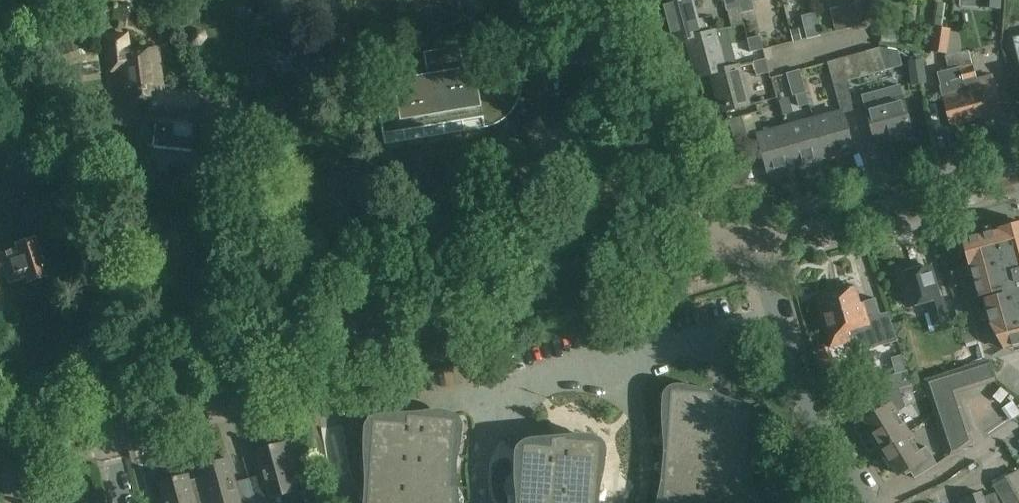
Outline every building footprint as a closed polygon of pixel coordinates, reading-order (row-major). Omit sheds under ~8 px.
[(255,25),(279,17),(274,0),(247,0),(255,25)] [(439,3),(457,8),(460,0),(428,0),(439,3)] [(664,3),(674,43),(688,39),(702,35),(701,34),(716,31),(712,17),(698,20),(693,0),(676,0),(664,3)] [(739,0),(723,0),(730,27),(744,24),(742,13),(739,0)] [(742,13),(754,10),(751,0),(739,0),(742,13)] [(857,4),(831,10),(837,30),(862,24),(857,4)] [(803,17),(808,38),(821,35),(815,13),(803,17)] [(359,55),(349,24),(327,30),(330,38),(311,43),(318,65),(336,59),(337,62),(359,55)] [(930,51),(945,54),(949,30),(934,28),(930,51)] [(688,39),(698,76),(712,73),(712,72),(725,69),(725,68),(716,31),(701,34),(702,35),(688,39)] [(746,37),(750,52),(762,49),(759,34),(746,37)] [(147,120),(156,121),(155,129),(150,128),(150,135),(154,135),(153,148),(205,153),(208,127),(195,125),(198,99),(163,95),(157,50),(131,53),(129,36),(107,38),(111,72),(116,72),(119,92),(118,92),(120,105),(150,102),(147,120)] [(528,74),(478,82),(476,66),(464,68),(461,46),(424,52),(428,74),(394,80),(397,95),(388,97),(389,105),(378,107),(385,144),(386,144),(385,134),(482,118),(484,128),(486,128),(485,124),(489,123),(499,118),(507,111),(514,102),(517,92),(518,81),(518,77),(528,75),(528,74)] [(878,48),(865,51),(871,73),(883,69),(878,48)] [(853,54),(859,76),(871,73),(865,51),(853,54)] [(946,57),(949,69),(950,70),(961,67),(972,65),(969,51),(946,57)] [(846,80),(859,76),(853,54),(840,57),(846,80)] [(834,83),(846,80),(840,57),(828,60),(834,83)] [(768,72),(765,58),(752,61),(756,75),(768,72)] [(924,82),(921,59),(908,61),(911,84),(924,82)] [(712,72),(712,73),(722,111),(748,105),(737,65),(725,68),(725,69),(712,72)] [(966,95),(972,120),(1002,112),(993,75),(976,79),(972,65),(961,67),(968,94),(966,95)] [(961,67),(950,70),(949,69),(939,71),(945,95),(943,96),(951,125),(972,120),(966,95),(968,94),(961,67)] [(799,69),(786,72),(792,93),(804,90),(799,69)] [(911,132),(898,85),(862,95),(875,142),(911,132)] [(807,93),(797,96),(800,108),(810,105),(807,93)] [(289,126),(286,102),(258,106),(261,129),(289,126)] [(852,149),(841,111),(812,118),(823,156),(852,149)] [(740,116),(729,119),(735,141),(746,138),(740,116)] [(812,118),(785,126),(796,164),(823,156),(812,118)] [(768,171),(796,164),(785,126),(752,135),(753,137),(749,143),(751,150),(761,147),(768,171)] [(1018,345),(1018,224),(963,239),(978,296),(992,293),(993,298),(984,300),(991,324),(1005,348),(1018,345)] [(41,249),(38,239),(19,245),(20,249),(2,254),(1,252),(0,252),(0,279),(9,276),(11,283),(29,278),(30,282),(33,281),(34,284),(46,280),(45,277),(49,276),(48,273),(64,268),(57,244),(41,249)] [(909,305),(926,300),(934,324),(949,319),(942,296),(939,296),(929,264),(914,269),(913,266),(904,269),(905,272),(900,273),(909,305)] [(956,267),(946,270),(950,286),(960,283),(956,267)] [(855,287),(840,292),(844,309),(848,308),(855,337),(859,351),(895,340),(889,317),(868,323),(862,303),(860,303),(855,287)] [(848,339),(855,337),(848,308),(844,309),(840,292),(818,298),(830,347),(849,341),(848,339)] [(954,304),(960,325),(972,321),(966,300),(954,304)] [(987,361),(974,365),(981,387),(994,383),(987,361)] [(974,365),(962,369),(969,391),(981,387),(974,365)] [(969,391),(962,369),(925,381),(932,403),(957,395),(969,391)] [(910,383),(912,383),(908,370),(873,382),(877,395),(899,388),(910,384),(910,383)] [(901,394),(899,388),(877,395),(882,409),(865,420),(871,429),(869,430),(880,448),(905,432),(893,414),(906,408),(901,394)] [(753,484),(747,484),(752,409),(710,406),(711,392),(670,389),(662,502),(751,502),(753,484)] [(960,405),(957,395),(932,403),(935,413),(960,405)] [(935,413),(939,423),(963,415),(960,405),(935,413)] [(927,408),(912,413),(916,425),(931,420),(927,408)] [(458,486),(452,485),(456,418),(423,415),(423,413),(407,415),(407,422),(373,420),(368,497),(367,502),(456,502),(458,486)] [(939,423),(942,433),(967,425),(963,415),(939,423)] [(942,433),(945,444),(970,436),(967,425),(942,433)] [(892,467),(894,465),(899,474),(909,468),(915,477),(937,464),(927,447),(918,453),(905,432),(880,448),(892,467)] [(601,442),(552,439),(551,453),(523,451),(520,502),(596,502),(601,442)] [(256,502),(269,502),(271,502),(269,498),(297,490),(284,441),(269,446),(255,450),(263,480),(249,483),(256,502)] [(249,483),(235,487),(227,458),(213,462),(213,461),(198,465),(201,476),(209,502),(256,502),(249,483)] [(1018,470),(1009,475),(994,485),(1004,502),(1018,502),(1018,472),(1018,470)] [(201,476),(188,480),(186,473),(172,477),(172,478),(158,482),(164,502),(209,502),(201,476)] [(996,492),(983,497),(981,491),(960,499),(962,502),(1000,502),(996,492)]
